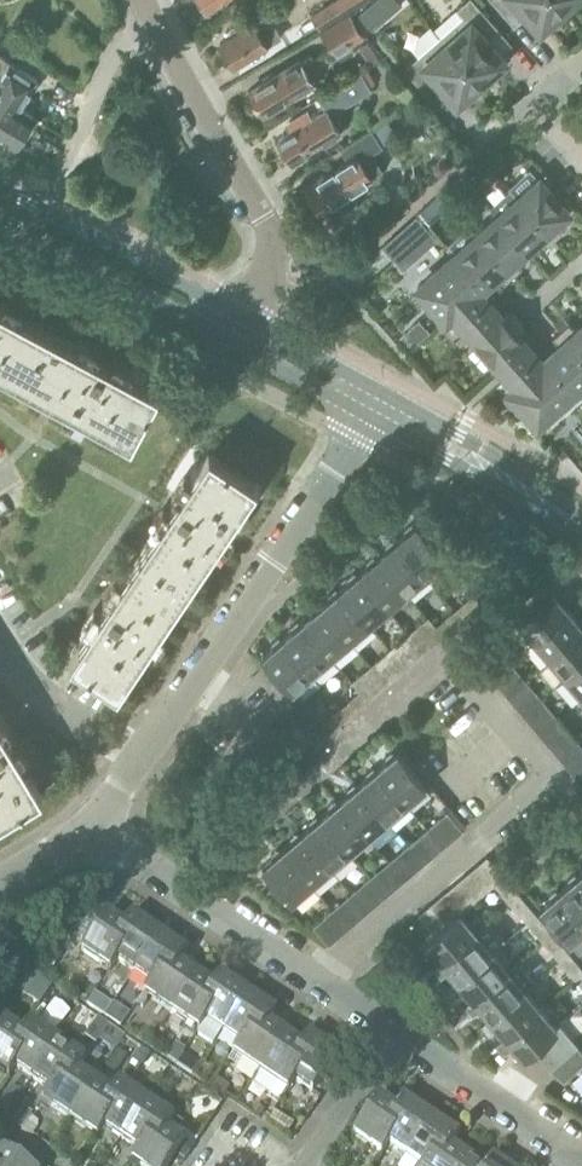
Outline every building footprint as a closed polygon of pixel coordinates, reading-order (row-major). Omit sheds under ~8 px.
[(201,4),(206,4),(208,8),(220,0),(198,0),(201,4)] [(314,12),(323,26),(364,0),(334,0),(314,12)] [(372,28),(387,15),(374,0),(359,13),(372,28)] [(483,85),(495,74),(491,69),(502,59),(484,38),(496,27),(472,0),(464,0),(456,7),(463,14),(440,34),(483,85)] [(556,0),(492,0),(507,18),(520,6),(539,27),(549,18),(554,22),(566,11),(556,0)] [(566,11),(579,0),(578,0),(556,0),(566,11)] [(230,37),(221,42),(224,47),(223,52),(227,60),(232,61),(234,64),(282,36),(265,7),(232,27),(236,33),(230,37)] [(336,55),(364,37),(353,18),(324,36),(336,55)] [(483,85),(440,34),(403,67),(424,91),(436,80),(455,101),(466,91),(470,96),(483,85)] [(21,105),(22,103),(25,102),(31,93),(30,90),(37,78),(0,54),(0,92),(21,105)] [(253,102),(260,107),(263,112),(293,93),(295,95),(314,84),(299,59),(249,89),(252,94),(253,102)] [(370,89),(369,87),(378,82),(368,67),(360,72),(317,96),(325,109),(278,137),(281,142),(279,148),(284,155),(289,155),(291,160),(323,141),(324,144),(341,134),(328,114),(370,89)] [(21,105),(0,92),(0,136),(15,145),(28,124),(34,114),(22,106),(21,105)] [(303,185),(317,208),(340,195),(343,195),(348,192),(349,189),(381,170),(370,151),(381,145),(371,128),(339,148),(346,159),(303,185)] [(516,197),(552,238),(560,231),(553,222),(566,210),(538,178),(516,197)] [(552,238),(516,197),(508,188),(488,206),(496,215),(524,247),(536,236),(544,245),(552,238)] [(428,210),(427,211),(424,208),(418,213),(428,224),(435,218),(428,210)] [(475,234),(467,225),(511,274),(519,267),(511,258),(524,247),(496,215),(475,234)] [(405,229),(413,238),(427,226),(419,217),(405,229)] [(511,274),(467,225),(446,243),(454,252),(483,283),(495,273),(503,282),(511,274)] [(531,347),(527,343),(520,335),(524,331),(522,325),(519,319),(515,314),(510,311),(504,309),(500,312),(478,288),(483,283),(454,252),(415,286),(429,302),(424,307),(438,323),(449,313),(471,338),(466,343),(485,365),(491,360),(498,369),(502,373),(505,376),(513,385),(502,395),(516,411),(521,406),(535,422),(575,387),(547,355),(542,359),(534,351),(531,347)] [(131,439),(158,388),(0,303),(0,368),(131,439)] [(575,330),(567,321),(560,328),(559,329),(581,355),(581,324),(575,330)] [(547,355),(575,387),(581,395),(581,355),(559,329),(551,336),(558,345),(547,355)] [(209,449),(121,579),(69,657),(117,689),(256,482),(209,449)] [(446,558),(416,524),(396,540),(426,575),(446,558)] [(426,575),(396,540),(377,556),(406,591),(426,575)] [(377,556),(358,572),(387,607),(406,591),(377,556)] [(387,607),(358,572),(338,588),(368,623),(387,607)] [(569,606),(568,606),(570,604),(564,597),(562,599),(552,587),(550,589),(515,618),(532,638),(566,608),(569,606)] [(368,623),(338,588),(320,604),(349,639),(368,623)] [(474,592),(454,609),(462,619),(482,602),(474,592)] [(349,639),(320,604),(300,620),(329,656),(349,639)] [(566,608),(532,638),(548,657),(581,627),(581,618),(580,616),(578,618),(569,606),(566,608)] [(454,609),(435,626),(444,636),(462,619),(454,609)] [(444,636),(435,626),(427,616),(402,638),(410,647),(422,637),(431,647),(444,636)] [(300,620),(281,636),(310,671),(329,656),(300,620)] [(581,661),(581,627),(548,657),(564,676),(581,661)] [(482,635),(467,648),(473,655),(482,647),(491,640),(492,639),(486,632),(485,633),(482,635)] [(310,671),(281,636),(260,654),(289,689),(310,671)] [(402,638),(389,649),(406,669),(431,647),(422,637),(410,647),(402,638)] [(493,661),(502,653),(491,640),(482,647),(473,655),(472,655),(494,681),(504,673),(493,661)] [(406,669),(389,649),(364,671),(371,680),(384,669),(393,680),(406,669)] [(523,678),(502,653),(493,661),(504,673),(494,681),(505,693),(523,678)] [(564,676),(580,695),(581,693),(581,661),(564,676)] [(371,680),(364,671),(351,682),(359,691),(367,702),(393,680),(384,669),(371,680)] [(534,691),(523,678),(505,693),(525,718),(535,710),(525,698),(534,691)] [(359,691),(341,708),(349,718),(367,702),(359,691)] [(349,718),(341,708),(326,721),(334,731),(349,718)] [(38,791),(0,730),(0,814),(38,791)] [(374,766),(403,801),(422,785),(393,750),(374,766)] [(568,769),(581,786),(581,757),(568,769)] [(374,766),(355,782),(384,817),(403,801),(374,766)] [(384,817),(355,782),(336,799),(365,834),(384,817)] [(336,799),(317,815),(346,850),(365,834),(336,799)] [(446,812),(436,820),(436,821),(451,838),(461,830),(467,825),(466,824),(451,807),(449,809),(446,812)] [(346,850),(317,815),(298,831),(327,865),(346,850)] [(298,831),(278,847),(307,882),(327,865),(298,831)] [(413,840),(401,850),(401,851),(407,858),(420,848),(413,840)] [(307,882),(278,847),(259,864),(288,898),(307,882)] [(420,848),(407,858),(416,869),(428,858),(420,848)] [(487,856),(475,866),(491,884),(494,882),(503,875),(487,856)] [(576,874),(575,875),(574,873),(573,871),(565,878),(566,879),(568,881),(557,890),(581,919),(581,880),(576,874)] [(375,872),(362,883),(369,891),(379,882),(382,880),(376,872),(375,872)] [(503,875),(494,882),(509,900),(518,893),(503,875)] [(379,882),(369,891),(376,899),(377,901),(390,890),(382,880),(379,882)] [(453,885),(441,895),(456,913),(459,910),(460,911),(468,904),(453,885)] [(546,894),(547,896),(549,897),(539,906),(570,942),(578,952),(581,948),(581,935),(580,933),(581,933),(581,932),(581,919),(557,890),(557,891),(555,889),(554,888),(546,894)] [(518,893),(509,900),(525,919),(534,912),(518,893)] [(441,895),(430,904),(445,922),(456,913),(441,895)] [(338,904),(324,915),(330,923),(344,912),(338,904)] [(430,904),(418,914),(433,932),(445,922),(430,904)] [(425,941),(417,948),(425,957),(433,951),(441,959),(476,930),(486,921),(478,913),(468,921),(460,911),(459,910),(456,913),(445,922),(433,932),(424,940),(425,941)] [(344,912),(330,923),(339,933),(352,922),(344,912)] [(534,912),(525,919),(541,938),(550,931),(534,912)] [(124,927),(106,915),(80,952),(109,971),(115,962),(124,946),(115,940),(124,927)] [(131,916),(124,927),(115,940),(124,946),(115,962),(132,973),(158,934),(131,916)] [(441,959),(433,966),(440,975),(449,969),(457,978),(492,948),(476,930),(441,959)] [(550,931),(541,938),(558,958),(567,950),(550,931)] [(158,934),(132,973),(146,982),(148,983),(157,968),(168,976),(176,962),(177,962),(184,952),(158,934)] [(457,978),(449,985),(456,994),(465,988),(473,998),(508,968),(492,948),(457,978)] [(558,958),(574,976),(581,969),(581,968),(567,950),(558,958)] [(473,998),(466,1005),(473,1014),(482,1008),(489,1016),(524,987),(533,979),(517,961),(508,968),(473,998)] [(151,985),(144,995),(169,1012),(194,974),(177,962),(176,962),(168,976),(157,968),(148,983),(146,982),(151,985)] [(574,976),(581,986),(581,969),(574,976)] [(210,985),(194,974),(169,1012),(195,1029),(201,1020),(201,1019),(211,1004),(203,999),(212,985),(210,985)] [(217,975),(210,985),(212,985),(203,999),(211,1004),(201,1019),(201,1020),(219,1032),(245,993),(217,975)] [(41,978),(28,998),(41,1007),(54,987),(47,982),(41,978)] [(489,1016),(481,1023),(489,1032),(497,1026),(505,1035),(540,1005),(524,987),(489,1016)] [(95,992),(87,1004),(104,1016),(112,1004),(95,992)] [(272,1012),(245,993),(219,1032),(235,1043),(237,1043),(246,1028),(257,1035),(266,1021),(272,1012)] [(141,997),(137,1004),(142,1008),(147,1001),(141,997)] [(121,1027),(130,1014),(114,1003),(105,1016),(121,1027)] [(505,1035),(497,1042),(505,1051),(513,1045),(522,1056),(533,1047),(557,1026),(540,1005),(505,1035)] [(98,1018),(85,1037),(96,1045),(100,1039),(109,1026),(109,1025),(98,1018)] [(22,1033),(4,1020),(0,1026),(0,1074),(7,1078),(14,1068),(13,1066),(22,1052),(14,1047),(23,1033),(22,1033)] [(237,1043),(235,1043),(229,1051),(257,1071),(283,1032),(266,1021),(257,1035),(246,1028),(237,1043)] [(29,1022),(22,1033),(23,1033),(14,1047),(22,1052),(13,1066),(14,1068),(31,1079),(57,1041),(29,1022)] [(557,1026),(533,1047),(542,1058),(569,1035),(559,1024),(557,1026)] [(109,1026),(100,1039),(105,1042),(114,1029),(109,1026)] [(283,1032),(257,1071),(284,1089),(291,1079),(290,1078),(300,1064),(292,1058),(301,1044),(299,1043),(283,1032)] [(306,1034),(299,1043),(301,1044),(292,1058),(300,1064),(290,1078),(291,1079),(308,1091),(334,1053),(306,1034)] [(569,1035),(542,1058),(551,1069),(578,1046),(569,1035)] [(57,1041),(31,1079),(48,1091),(48,1090),(57,1077),(67,1083),(75,1069),(77,1070),(84,1060),(57,1041)] [(142,1067),(150,1055),(142,1049),(133,1062),(142,1067)] [(118,1051),(105,1068),(115,1075),(127,1058),(118,1051)] [(184,1054),(176,1065),(192,1076),(200,1065),(184,1054)] [(48,1090),(48,1091),(41,1100),(68,1119),(93,1081),(77,1070),(75,1069),(67,1083),(57,1077),(48,1090)] [(223,1097),(230,1087),(217,1079),(210,1088),(223,1097)] [(93,1081),(68,1119),(96,1138),(103,1127),(101,1126),(110,1113),(102,1107),(111,1093),(93,1081)] [(118,1083),(111,1093),(102,1107),(110,1113),(101,1126),(103,1127),(120,1139),(145,1101),(118,1083)] [(396,1111),(395,1110),(377,1098),(351,1134),(379,1154),(386,1144),(385,1144),(394,1130),(386,1125),(396,1111)] [(402,1100),(395,1110),(396,1111),(386,1125),(394,1130),(385,1144),(386,1144),(402,1156),(429,1118),(402,1100)] [(168,1129),(173,1121),(170,1119),(145,1101),(120,1139),(137,1151),(145,1138),(156,1146),(168,1129)] [(178,1104),(174,1110),(170,1115),(174,1117),(177,1113),(182,1106),(178,1104)] [(256,1105),(252,1111),(261,1117),(265,1111),(256,1105)] [(265,1119),(284,1132),(290,1124),(271,1111),(265,1119)] [(22,1129),(33,1136),(38,1128),(38,1121),(31,1116),(23,1129),(22,1129)] [(416,1165),(422,1165),(429,1155),(437,1161),(448,1146),(449,1147),(455,1137),(429,1118),(402,1156),(416,1165)] [(182,1157),(185,1159),(194,1146),(191,1144),(186,1141),(168,1129),(156,1146),(145,1138),(137,1151),(129,1161),(136,1165),(169,1165),(176,1156),(177,1154),(182,1157)] [(0,1147),(0,1165),(29,1165),(1,1146),(0,1147)] [(466,1159),(449,1147),(448,1146),(437,1161),(429,1155),(422,1165),(461,1165),(466,1159)]
